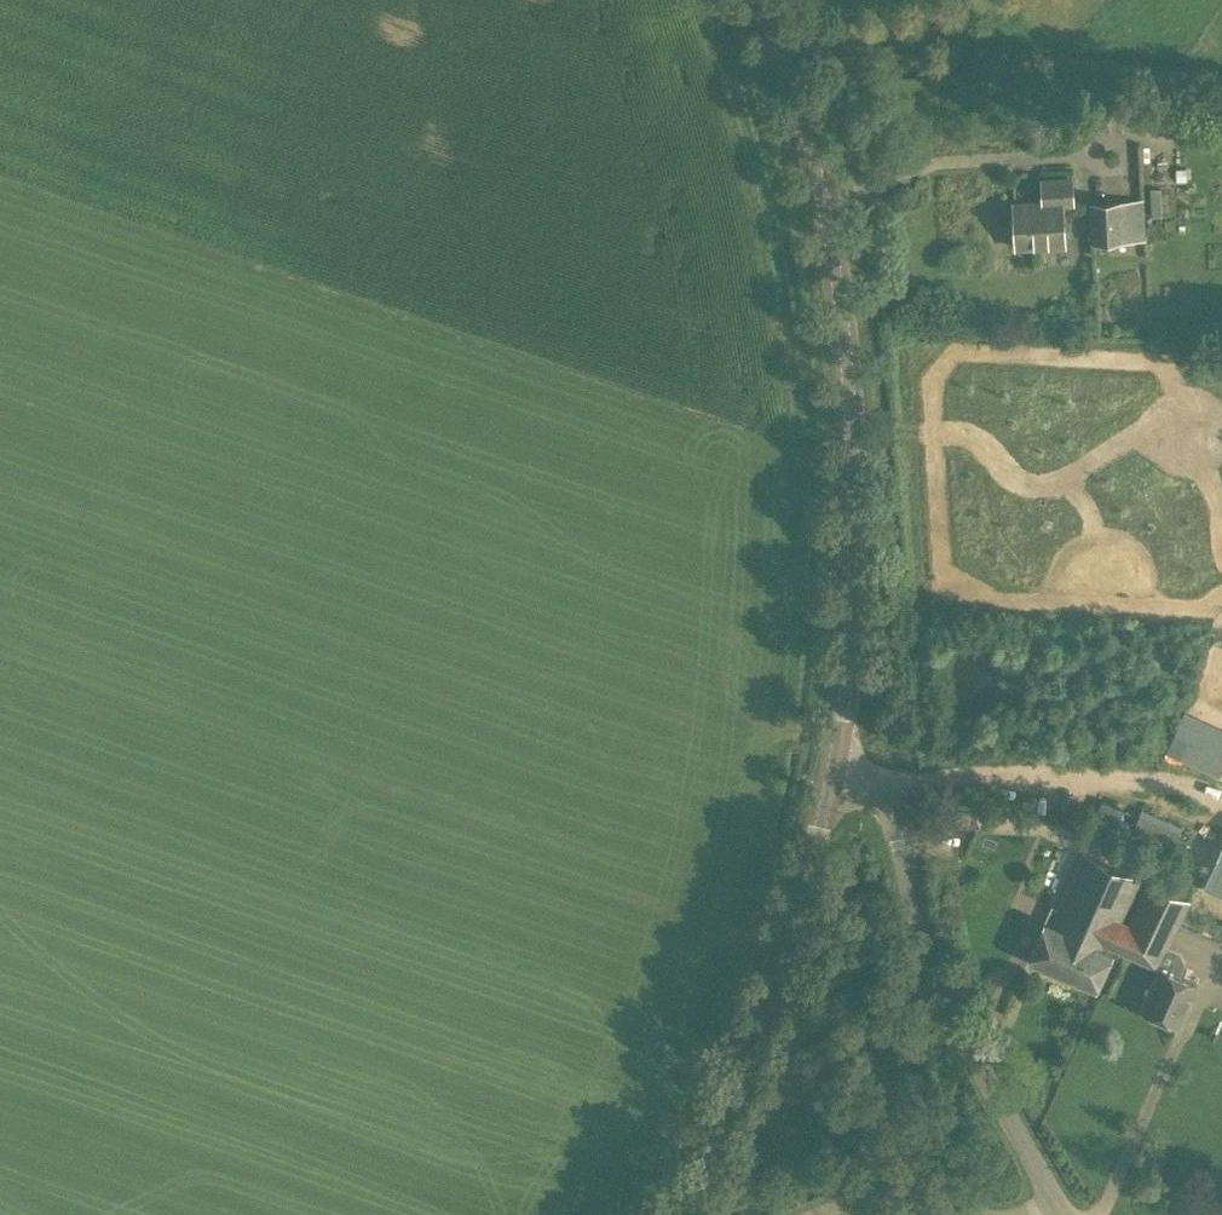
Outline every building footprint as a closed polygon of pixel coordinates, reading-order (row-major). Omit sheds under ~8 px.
[(1063,199),(1073,199),(1072,180),(1042,181),(1043,201),(1013,201),(1015,247),(1065,244),(1063,199)] [(1091,242),(1125,241),(1123,200),(1091,202),(1091,242)] [(1176,726),(1165,752),(1206,769),(1220,775),(1221,769),(1221,746),(1217,744),(1176,726)] [(1179,831),(1138,814),(1128,837),(1169,855),(1179,831)] [(1114,949),(1119,952),(1121,949),(1111,945),(1117,932),(1126,936),(1131,924),(1130,924),(1130,925),(1121,921),(1140,877),(1082,852),(1058,908),(1051,905),(1028,958),(1097,987),(1114,949)] [(1212,877),(1221,882),(1221,855),(1212,877)] [(1148,882),(1130,924),(1131,924),(1126,936),(1117,932),(1111,945),(1121,949),(1119,952),(1156,968),(1138,1008),(1180,1026),(1200,982),(1180,973),(1185,960),(1180,949),(1170,945),(1190,900),(1148,882)]
